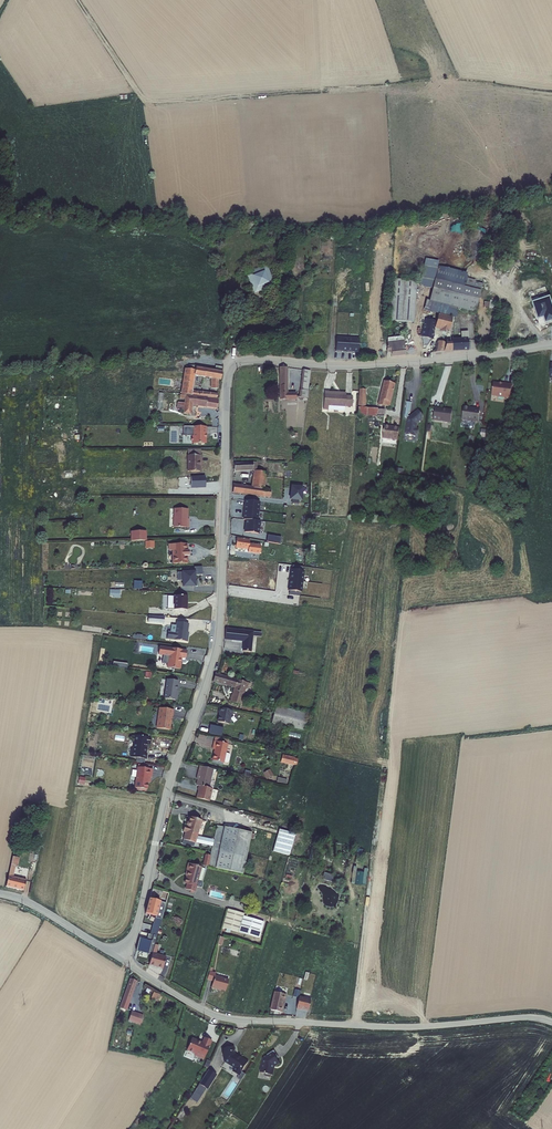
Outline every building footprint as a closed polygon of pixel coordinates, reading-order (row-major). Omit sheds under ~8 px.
[(424,311),(438,314),(453,318),(456,319),(457,314),(456,313),(457,309),(476,314),(482,284),(476,282),(476,281),(467,278),(468,274),(438,266),(439,262),(425,259),(419,287),(432,290),(429,302),(426,301),(424,311)] [(266,266),(246,274),(253,295),(273,287),(266,266)] [(416,282),(392,281),(389,322),(414,324),(416,282)] [(539,326),(546,324),(545,321),(550,320),(551,322),(551,305),(550,298),(532,303),(539,326)] [(438,314),(436,322),(434,329),(435,330),(440,330),(440,331),(448,333),(448,332),(449,332),(449,331),(451,322),(453,318),(438,314)] [(434,329),(436,322),(425,319),(421,337),(433,340),(434,335),(435,330),(434,329)] [(352,353),(358,353),(359,339),(337,337),(336,351),(341,352),(347,353),(347,352),(352,352),(352,353)] [(388,338),(387,350),(390,350),(391,356),(405,355),(403,341),(396,342),(395,337),(388,338)] [(461,340),(446,341),(446,343),(443,352),(443,353),(468,352),(467,340),(467,339),(461,340)] [(435,353),(443,352),(446,343),(437,342),(437,344),(438,344),(435,353)] [(195,369),(184,368),(181,393),(217,398),(218,393),(193,390),(195,375),(211,377),(211,388),(219,389),(219,379),(221,380),(222,370),(215,369),(195,366),(195,369)] [(280,386),(279,386),(279,392),(287,392),(288,367),(279,366),(280,386)] [(301,378),(302,378),(300,396),(307,397),(310,369),(302,367),(301,378)] [(395,383),(383,380),(377,405),(389,406),(395,383)] [(492,383),(490,396),(509,399),(511,385),(501,383),(501,385),(498,385),(497,384),(492,383)] [(358,407),(366,407),(366,389),(359,389),(357,403),(358,407)] [(346,395),(346,392),(324,391),(323,409),(328,410),(328,405),(345,406),(351,406),(351,396),(351,395),(346,395)] [(217,408),(218,399),(185,394),(184,399),(184,402),(183,409),(183,413),(191,414),(192,406),(196,407),(196,405),(217,408)] [(411,402),(406,402),(405,416),(407,420),(405,435),(415,436),(415,434),(418,432),(416,429),(416,423),(422,418),(423,416),(419,411),(417,411),(409,417),(407,414),(410,412),(411,402)] [(366,407),(358,407),(358,415),(375,416),(376,414),(377,414),(377,416),(384,416),(384,414),(385,414),(385,409),(377,409),(377,408),(366,407)] [(435,408),(433,420),(451,422),(452,410),(435,408)] [(478,422),(480,410),(472,409),(471,409),(469,409),(469,408),(463,408),(461,420),(478,422)] [(206,435),(206,427),(184,427),(183,436),(194,436),(194,438),(193,438),(193,441),(194,441),(194,444),(205,444),(206,439),(207,439),(207,435),(206,435)] [(399,429),(383,427),(382,438),(398,440),(399,429)] [(200,461),(202,461),(202,455),(188,455),(188,471),(200,471),(200,461)] [(251,470),(253,470),(251,487),(263,488),(264,472),(257,471),(258,461),(254,461),(254,462),(235,463),(236,469),(251,469),(251,470)] [(251,487),(232,485),(232,494),(250,495),(251,487)] [(271,497),(272,488),(263,488),(251,487),(250,495),(271,497)] [(291,487),(290,500),(301,501),(302,488),(291,487)] [(258,501),(244,500),(244,510),(257,511),(258,501)] [(188,520),(188,509),(175,509),(174,528),(189,529),(189,520),(188,520)] [(257,511),(244,510),(242,519),(245,519),(256,521),(257,511)] [(256,521),(245,519),(243,532),(257,533),(259,521),(256,521)] [(146,540),(146,531),(131,531),(131,541),(146,540)] [(279,545),(280,538),(266,535),(265,542),(279,545)] [(236,548),(248,549),(248,552),(260,554),(261,545),(249,543),(250,540),(237,539),(236,548)] [(187,551),(187,544),(169,544),(169,550),(172,550),(172,563),(187,563),(187,556),(188,556),(188,551),(187,551)] [(249,573),(251,563),(231,559),(229,569),(249,573)] [(203,575),(202,567),(194,567),(194,572),(177,572),(178,581),(183,580),(183,587),(198,586),(198,581),(195,581),(195,575),(203,575)] [(303,582),(304,571),(303,571),(292,570),(291,570),(290,580),(303,582)] [(303,582),(290,580),(290,585),(289,585),(289,591),(290,591),(301,592),(302,592),(303,582)] [(142,581),(134,581),(134,589),(142,589),(142,581)] [(187,609),(188,595),(174,595),(174,596),(173,597),(173,604),(174,605),(173,609),(187,609)] [(186,632),(187,623),(175,622),(174,626),(170,625),(169,632),(167,632),(166,640),(187,641),(188,636),(186,636),(186,632)] [(254,631),(226,628),(225,639),(243,641),(242,651),(251,652),(253,636),(253,632),(254,631)] [(181,669),(182,658),(186,659),(187,650),(159,646),(158,655),(163,655),(162,663),(167,663),(166,667),(181,669)] [(230,701),(241,704),(247,682),(237,680),(237,679),(216,673),(213,682),(234,688),(230,701)] [(177,690),(178,680),(167,679),(164,698),(176,700),(176,699),(177,698),(177,695),(176,694),(177,690)] [(309,713),(276,705),(272,723),(305,731),(309,713)] [(172,715),(173,709),(159,707),(156,727),(169,729),(171,715),(172,715)] [(232,711),(219,708),(218,713),(219,713),(217,721),(230,724),(232,711)] [(223,728),(210,725),(208,734),(221,736),(223,728)] [(133,749),(132,750),(131,757),(137,757),(146,759),(147,759),(148,754),(146,753),(146,752),(146,748),(147,748),(148,743),(151,743),(152,737),(149,737),(135,735),(133,749)] [(214,741),(212,749),(214,749),(212,760),(212,761),(223,763),(224,763),(224,762),(226,753),(228,744),(214,741)] [(282,755),(280,763),(293,766),(293,765),(296,766),(298,759),(294,758),(295,757),(282,755)] [(196,779),(197,780),(196,785),(198,786),(209,788),(214,769),(199,766),(196,779)] [(152,777),(153,769),(139,767),(136,787),(148,789),(150,777),(152,777)] [(274,775),(270,769),(263,773),(267,779),(274,775)] [(209,788),(198,786),(197,790),(198,790),(196,798),(210,802),(213,789),(209,788)] [(197,836),(202,820),(189,817),(188,822),(186,823),(186,825),(185,825),(183,832),(184,833),(183,840),(195,843),(197,836)] [(211,856),(209,867),(243,874),(251,833),(217,826),(214,840),(213,846),(212,847),(210,855),(211,856)] [(295,834),(279,830),(273,851),(289,856),(295,834)] [(214,840),(197,836),(195,843),(212,847),(213,846),(214,840)] [(205,854),(203,865),(209,867),(211,856),(210,855),(205,854)] [(20,858),(13,857),(11,865),(16,866),(18,867),(20,858)] [(202,867),(188,863),(186,870),(185,876),(186,876),(184,883),(186,884),(185,889),(191,891),(194,892),(195,892),(197,887),(200,888),(202,887),(202,884),(202,882),(198,881),(202,867)] [(333,875),(324,873),(322,880),(332,882),(333,875)] [(8,876),(6,887),(24,891),(26,880),(13,877),(8,876)] [(160,902),(148,899),(144,914),(155,917),(156,917),(160,902)] [(160,902),(156,917),(155,917),(155,918),(161,920),(166,903),(160,902)] [(244,916),(244,914),(228,909),(222,928),(238,932),(243,916),(244,916)] [(259,939),(264,922),(244,916),(243,916),(238,932),(259,939)] [(155,918),(150,934),(157,936),(157,934),(158,930),(161,920),(155,918)] [(147,939),(139,938),(136,951),(151,956),(152,953),(154,945),(157,936),(150,934),(148,934),(147,939)] [(156,954),(152,953),(151,956),(149,966),(162,969),(166,957),(156,954)] [(209,971),(207,980),(213,982),(211,988),(221,991),(221,990),(225,991),(228,980),(215,975),(215,973),(212,972),(209,971)] [(137,981),(130,978),(119,1008),(127,1011),(137,981)] [(160,995),(153,992),(151,999),(157,1001),(160,995)] [(286,995),(274,992),(270,1010),(282,1013),(286,995)] [(308,1011),(311,999),(299,997),(299,998),(297,1009),(300,1010),(301,1010),(308,1011)] [(140,1025),(143,1015),(132,1011),(128,1021),(140,1025)] [(210,1045),(212,1040),(204,1036),(202,1041),(192,1037),(187,1050),(194,1053),(195,1056),(203,1059),(209,1045),(210,1045)] [(234,1046),(221,1049),(224,1061),(234,1068),(232,1071),(238,1075),(237,1078),(241,1080),(246,1073),(242,1071),(249,1061),(239,1055),(236,1053),(234,1046)] [(279,1057),(274,1050),(267,1054),(267,1055),(263,1058),(260,1072),(265,1073),(264,1076),(271,1077),(271,1074),(273,1075),(275,1066),(280,1063),(278,1058),(279,1057)] [(207,1089),(217,1074),(208,1069),(189,1098),(197,1103),(206,1089),(207,1089)]
